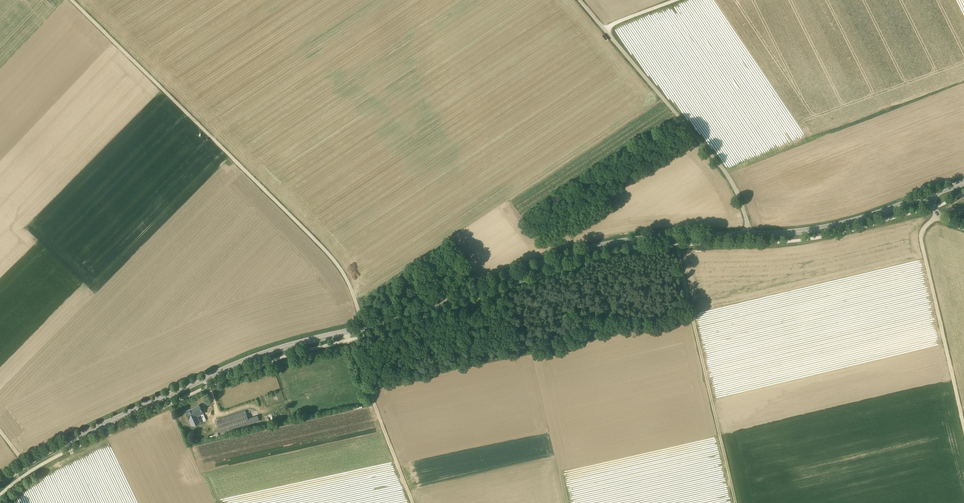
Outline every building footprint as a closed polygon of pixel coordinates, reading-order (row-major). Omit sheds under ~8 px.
[(199,405),(186,411),(189,419),(195,417),(198,422),(205,418),(199,405)] [(246,411),(217,420),(221,433),(250,424),(246,411)]
